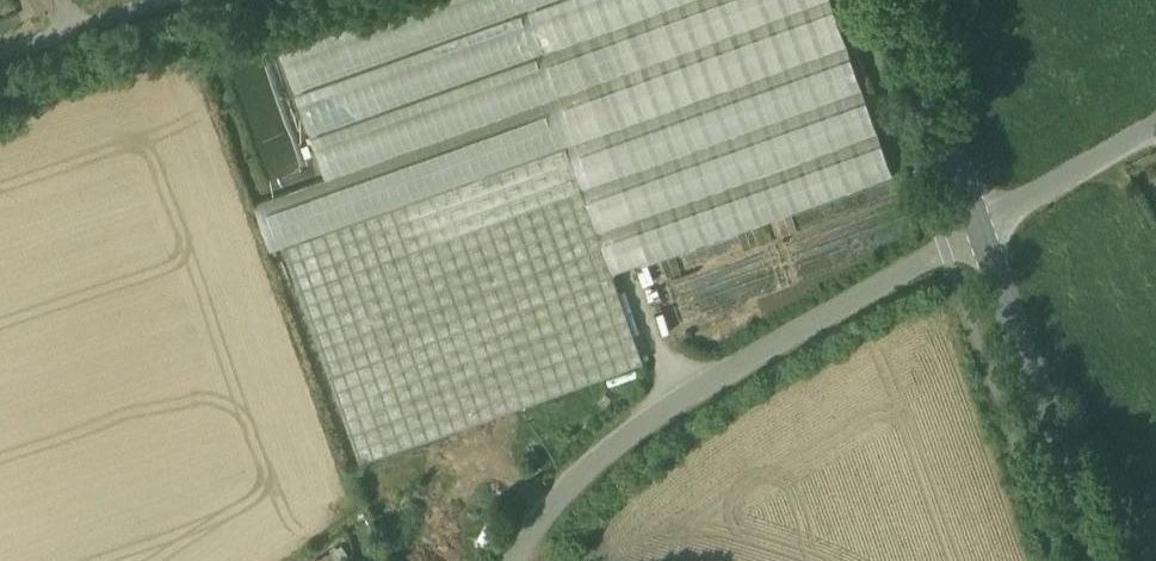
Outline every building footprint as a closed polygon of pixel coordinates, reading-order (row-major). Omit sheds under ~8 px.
[(279,31),(326,177),(268,196),(283,246),(566,145),(612,274),(894,175),(832,0),(368,0),(279,31)] [(566,145),(283,246),(360,463),(643,362),(612,274),(566,145)] [(315,560),(349,560),(340,546),(315,560)]
